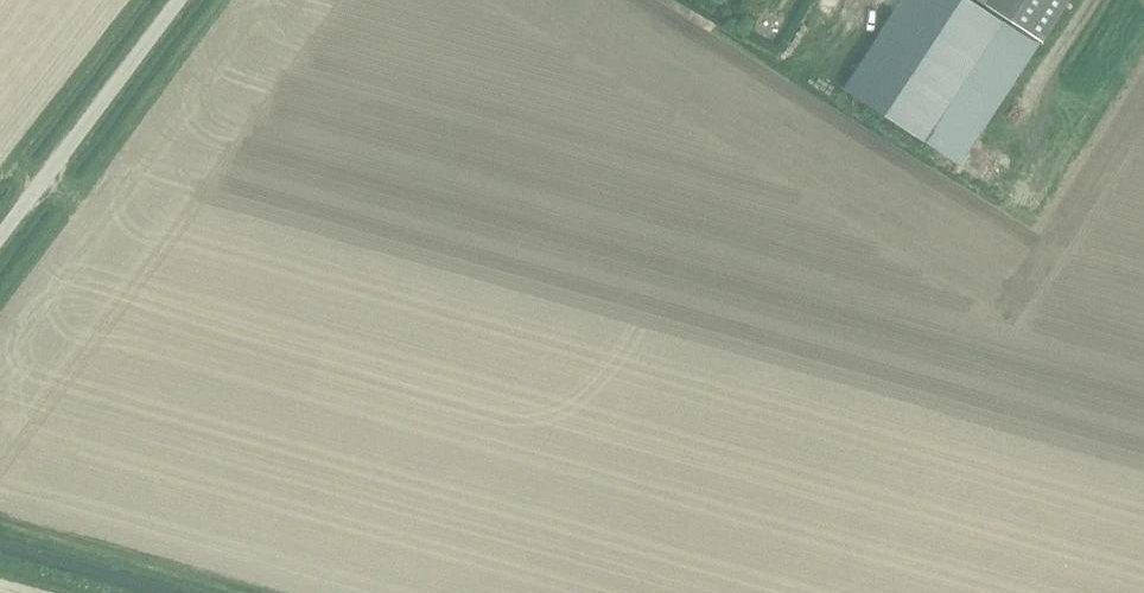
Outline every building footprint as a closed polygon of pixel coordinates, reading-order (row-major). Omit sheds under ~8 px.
[(924,142),(1002,23),(968,0),(903,0),(844,89),(924,142)] [(1043,43),(1071,0),(976,0),(1043,43)]
